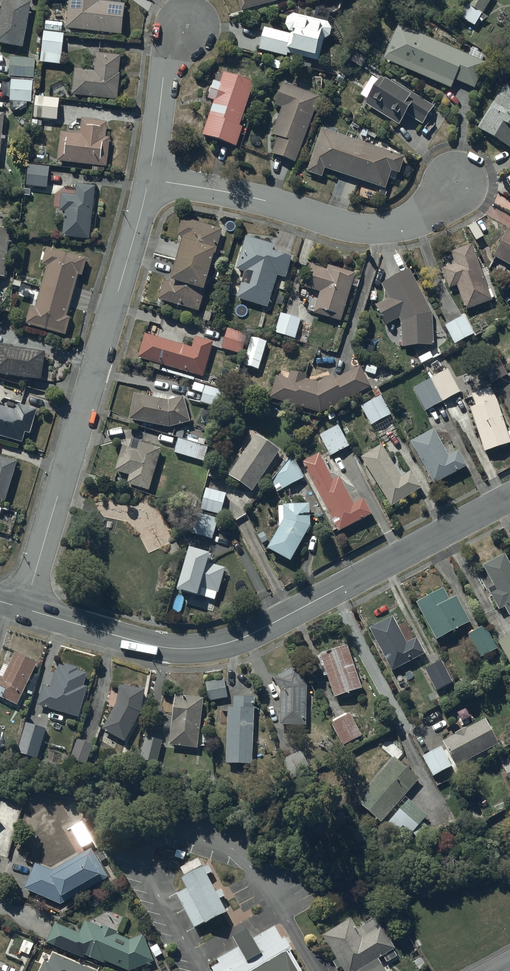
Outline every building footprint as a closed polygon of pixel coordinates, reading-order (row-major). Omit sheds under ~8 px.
[(16,0),(5,0),(0,26),(0,43),(23,48),(32,3),(16,0)] [(66,29),(121,35),(124,5),(98,2),(98,0),(69,0),(66,29)] [(242,12),(284,0),(239,0),(242,12)] [(466,9),(463,7),(454,21),(463,27),(463,28),(471,33),(490,0),(471,0),(466,9)] [(331,12),(316,8),(314,19),(295,15),(288,19),(286,27),(291,34),(265,29),(260,50),(288,57),(288,54),(320,61),(325,40),(331,37),(332,29),(328,23),(331,12)] [(46,21),(45,30),(63,32),(64,23),(46,21)] [(485,63),(399,25),(384,59),(451,89),(454,80),(474,89),(485,63)] [(64,35),(44,32),(40,62),(60,65),(64,35)] [(120,56),(94,54),(93,72),(83,71),(83,69),(74,68),(72,95),(118,99),(120,75),(119,75),(120,56)] [(36,59),(10,58),(9,77),(34,79),(36,59)] [(232,76),(223,74),(221,83),(214,81),(209,100),(214,101),(204,136),(237,146),(242,128),(240,127),(253,83),(241,79),(241,77),(232,74),(232,76)] [(391,83),(381,78),(365,104),(400,125),(406,114),(424,124),(434,106),(432,105),(435,101),(426,96),(424,99),(392,81),(391,83)] [(33,82),(11,80),(10,101),(32,103),(33,82)] [(293,86),(284,83),(276,107),(282,109),(272,136),(278,138),(273,153),(297,162),(321,96),(307,91),(310,85),(295,80),(293,86)] [(503,86),(478,130),(509,148),(509,90),(503,86)] [(60,99),(36,97),(34,118),(58,120),(60,99)] [(107,123),(82,120),(81,135),(60,133),(58,162),(93,165),(92,171),(98,172),(98,166),(108,167),(110,139),(106,138),(107,123)] [(405,157),(322,130),(308,173),(323,178),(326,170),(386,189),(390,179),(397,182),(405,157)] [(50,168),(29,166),(27,186),(48,188),(50,168)] [(95,187),(77,186),(76,196),(62,195),(60,212),(65,213),(63,237),(90,240),(95,187)] [(222,230),(183,219),(178,237),(183,238),(180,246),(182,246),(172,283),(164,281),(159,301),(199,312),(222,230)] [(0,229),(0,278),(6,278),(11,230),(0,229)] [(508,229),(493,257),(509,266),(509,230),(508,229)] [(275,245),(247,237),(238,269),(246,272),(238,299),(269,308),(278,276),(286,278),(292,258),(273,252),(275,245)] [(456,264),(442,268),(448,288),(457,286),(465,310),(492,301),(473,244),(452,250),(456,264)] [(88,259),(46,248),(42,265),(46,266),(35,309),(30,308),(26,325),(67,336),(72,318),(68,317),(79,275),(83,276),(88,259)] [(327,270),(312,266),(305,288),(321,292),(314,314),(341,322),(356,274),(329,265),(327,270)] [(410,270),(382,285),(389,299),(377,306),(387,325),(399,319),(401,323),(401,348),(433,346),(432,312),(410,270)] [(303,321),(282,314),(276,333),(297,340),(303,321)] [(463,316),(445,326),(455,345),(473,335),(463,316)] [(248,334),(228,329),(223,350),(242,355),(248,334)] [(213,342),(195,337),(193,348),(145,335),(139,359),(204,377),(213,342)] [(267,342),(252,338),(244,365),(259,370),(267,342)] [(0,345),(0,375),(42,379),(45,351),(14,348),(14,346),(0,345)] [(482,366),(492,383),(507,375),(497,358),(482,366)] [(368,363),(365,374),(375,377),(378,367),(368,363)] [(307,377),(290,372),(288,380),(277,377),(270,399),(322,414),(372,389),(361,367),(335,380),(333,376),(319,384),(306,380),(307,377)] [(430,380),(442,401),(460,392),(448,370),(430,380)] [(442,401),(430,380),(414,389),(426,410),(442,401)] [(229,394),(195,384),(193,391),(204,394),(201,403),(224,409),(229,394)] [(472,396),(476,407),(470,410),(486,452),(509,443),(509,440),(491,389),(472,396)] [(169,401),(135,395),(130,420),(170,428),(191,423),(185,397),(169,401)] [(381,396),(362,407),(373,426),(392,415),(381,396)] [(22,445),(26,433),(30,434),(38,411),(18,405),(16,412),(0,407),(0,438),(22,445)] [(339,426),(319,436),(330,457),(350,447),(339,426)] [(435,432),(413,443),(434,485),(467,468),(459,451),(447,457),(435,432)] [(281,451),(257,436),(230,477),(253,492),(281,451)] [(162,449),(140,443),(141,441),(133,439),(130,450),(123,448),(116,472),(131,477),(128,485),(149,491),(162,449)] [(209,447),(179,439),(174,454),(204,463),(209,447)] [(382,446),(362,458),(392,507),(422,489),(413,473),(403,479),(382,446)] [(319,454),(303,463),(341,531),(373,514),(365,499),(355,504),(340,478),(334,481),(319,454)] [(294,455),(272,481),(277,492),(306,479),(294,455)] [(5,502),(18,463),(0,458),(0,500),(5,502)] [(226,494),(207,489),(202,510),(221,515),(226,494)] [(283,507),(279,507),(280,528),(268,549),(292,561),(311,526),(310,504),(283,505),(283,507)] [(219,519),(200,514),(194,534),(213,540),(219,519)] [(210,558),(189,552),(177,595),(198,600),(198,599),(213,603),(215,596),(218,596),(225,570),(212,567),(213,560),(210,559),(210,558)] [(483,566),(494,587),(488,590),(499,611),(505,607),(509,615),(509,564),(505,555),(483,566)] [(443,589),(416,603),(437,641),(471,623),(457,598),(450,601),(443,589)] [(393,617),(370,629),(392,671),(425,654),(417,639),(407,644),(393,617)] [(484,626),(469,635),(481,658),(497,649),(484,626)] [(499,642),(509,662),(509,637),(499,642)] [(348,647),(318,656),(325,677),(328,676),(335,698),(362,689),(348,647)] [(15,653),(9,667),(4,665),(0,674),(0,698),(18,706),(38,664),(15,653)] [(442,661),(426,670),(437,692),(454,683),(442,661)] [(79,668),(66,665),(65,667),(60,666),(58,672),(55,671),(50,688),(44,686),(38,706),(51,710),(48,720),(61,724),(64,714),(79,718),(88,687),(84,686),(87,674),(78,671),(79,668)] [(297,666),(274,678),(281,691),(280,726),(307,726),(307,685),(297,666)] [(226,682),(207,685),(210,703),(229,700),(226,682)] [(145,693),(121,688),(118,707),(104,732),(125,744),(141,715),(145,693)] [(205,701),(177,698),(172,747),(200,750),(205,701)] [(256,700),(236,700),(235,711),(230,711),(228,766),(254,767),(256,700)] [(443,746),(423,757),(434,777),(454,766),(455,768),(498,745),(484,720),(442,743),(443,746)] [(47,731),(27,726),(19,756),(38,761),(47,731)] [(163,742),(146,738),(141,760),(158,764),(163,742)] [(94,747),(79,741),(72,759),(87,765),(94,747)] [(313,775),(302,751),(283,760),(294,784),(313,775)] [(395,758),(356,801),(380,822),(419,779),(395,758)] [(427,817),(408,800),(387,823),(398,832),(403,827),(412,834),(427,817)] [(93,832),(84,837),(92,850),(100,845),(93,832)] [(53,873),(37,866),(26,892),(63,907),(109,880),(92,851),(53,873)] [(198,859),(181,867),(185,875),(202,866),(198,859)] [(210,866),(182,879),(188,890),(178,895),(195,929),(205,924),(205,925),(228,913),(222,900),(226,898),(223,891),(217,894),(208,875),(213,873),(210,866)] [(55,922),(45,945),(83,960),(85,956),(105,965),(106,962),(127,970),(131,970),(155,962),(144,935),(131,941),(117,935),(118,932),(102,925),(101,928),(85,921),(80,933),(55,922)] [(324,939),(338,962),(334,965),(338,970),(340,970),(342,970),(343,970),(386,970),(381,962),(398,952),(384,931),(382,932),(376,923),(359,933),(351,921),(324,939)] [(216,960),(222,970),(306,970),(279,923),(216,960)] [(53,953),(48,964),(44,963),(41,970),(96,970),(53,953)]
